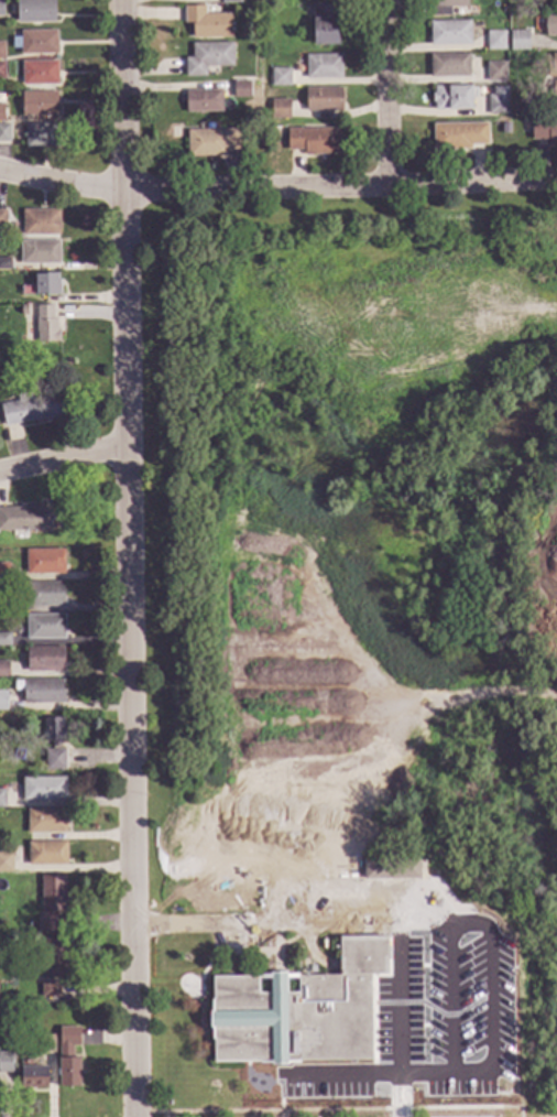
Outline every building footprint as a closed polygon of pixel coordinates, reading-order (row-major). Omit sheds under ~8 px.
[(17,24),(15,0),(54,0),(55,23),(17,24)] [(433,6),(433,0),(467,0),(467,8),(449,8),(449,17),(429,17),(429,6),(433,6)] [(339,32),(336,32),(336,40),(338,40),(338,46),(313,46),(312,7),(339,6),(339,32)] [(205,15),(230,14),(231,39),(192,40),(192,24),(184,24),(183,7),(204,7),(205,15)] [(545,15),(556,15),(556,37),(545,37),(545,15)] [(470,45),(430,46),(429,23),(469,22),(470,45)] [(57,55),(20,56),(20,48),(12,50),(12,37),(20,37),(20,32),(56,31),(57,55)] [(527,51),(510,52),(510,33),(527,32),(527,51)] [(504,51),(487,51),(487,33),(504,33),(504,51)] [(232,67),(206,68),(206,77),(184,78),(184,58),(192,58),(192,44),(232,43),(232,67)] [(341,79),(305,80),(305,56),(341,55),(341,79)] [(468,78),(429,78),(429,55),(468,55),(468,78)] [(57,86),(22,86),(21,62),(56,62),(57,86)] [(505,82),(487,83),(487,64),(504,64),(505,82)] [(290,87),(270,87),(271,69),(290,69),(290,87)] [(250,99),(233,99),(232,82),(250,82),(250,99)] [(471,87),(474,87),(474,97),(471,97),(471,109),(434,110),(434,102),(432,102),(432,94),(434,94),(434,86),(471,86),(471,87)] [(507,115),(488,116),(488,96),(491,96),(491,87),(506,87),(507,115)] [(341,111),(305,112),(305,89),(340,88),(341,111)] [(221,96),(222,96),(222,107),(221,107),(221,113),(185,115),(185,91),(221,90),(221,96)] [(56,116),(21,117),(21,93),(55,93),(56,116)] [(290,120),(270,120),(270,100),(288,100),(290,120)] [(531,120),(556,120),(556,145),(547,145),(547,141),(531,141),(531,120)] [(57,149),(25,150),(24,124),(57,123),(57,149)] [(9,143),(0,143),(0,124),(9,124),(9,143)] [(488,145),(470,145),(470,150),(433,151),(433,126),(487,124),(488,145)] [(339,137),(340,137),(340,149),(339,149),(339,155),(303,156),(303,151),(286,151),(286,130),(339,129),(339,137)] [(241,152),(225,152),(225,158),(186,158),(186,131),(241,130),(241,152)] [(61,236),(22,236),(22,212),(59,210),(61,236)] [(58,265),(20,265),(20,241),(58,241),(58,265)] [(10,271),(0,271),(0,259),(10,259),(10,271)] [(57,280),(59,280),(59,295),(20,296),(20,286),(34,285),(34,273),(57,273),(57,280)] [(53,319),(56,319),(56,333),(58,333),(59,343),(56,343),(56,344),(36,344),(34,306),(52,306),(53,319)] [(31,401),(59,394),(64,416),(35,423),(34,421),(4,427),(0,405),(18,402),(17,395),(29,393),(31,401)] [(50,531),(0,531),(0,508),(40,508),(39,500),(50,500),(50,508),(61,508),(61,520),(50,520),(50,531)] [(63,575),(25,575),(25,551),(63,551),(63,575)] [(0,563),(0,580),(9,580),(9,563),(0,563)] [(63,608),(25,608),(25,583),(63,583),(63,608)] [(18,614),(0,614),(0,600),(18,600),(18,614)] [(64,639),(26,640),(25,616),(64,616),(64,639)] [(9,648),(0,648),(0,633),(9,633),(9,648)] [(63,672),(26,673),(26,648),(63,648),(63,672)] [(9,680),(9,662),(0,662),(0,680),(9,680)] [(63,691),(64,691),(65,704),(23,704),(23,681),(63,681),(63,691)] [(63,726),(65,726),(65,736),(63,736),(63,740),(59,740),(59,748),(51,748),(51,741),(43,741),(43,719),(63,719),(63,726)] [(64,770),(44,770),(44,750),(64,750),(64,770)] [(65,801),(22,801),(22,779),(65,778),(65,801)] [(66,834),(26,834),(26,810),(66,810),(66,834)] [(66,866),(28,867),(28,843),(66,843),(66,866)] [(11,874),(0,874),(0,854),(11,854),(11,874)] [(64,894),(66,894),(66,914),(62,914),(62,913),(57,913),(57,933),(36,933),(36,919),(37,919),(37,913),(41,913),(41,877),(64,877),(64,894)] [(386,974),(370,974),(371,1060),(299,1061),(299,1063),(287,1063),(287,1064),(271,1065),(271,1063),(259,1063),(259,1061),(214,1062),(212,1040),(211,1040),(211,1028),(209,1028),(209,1010),(210,1010),(210,999),(212,999),(212,976),(258,976),(258,974),(270,974),(270,972),(286,972),(286,974),(298,974),(298,975),(339,975),(338,936),(386,936),(386,974)] [(65,957),(68,957),(68,978),(42,978),(42,940),(65,940),(65,957)] [(59,998),(41,998),(41,984),(59,984),(59,998)] [(79,1048),(72,1048),(72,1059),(79,1059),(79,1088),(58,1088),(58,1076),(56,1076),(56,1071),(58,1071),(58,1028),(79,1028),(79,1048)] [(55,1054),(36,1054),(36,1035),(55,1035),(55,1054)] [(12,1074),(0,1074),(0,1053),(12,1053),(12,1074)] [(32,1067),(46,1067),(46,1089),(20,1089),(20,1061),(32,1061),(32,1067)]
